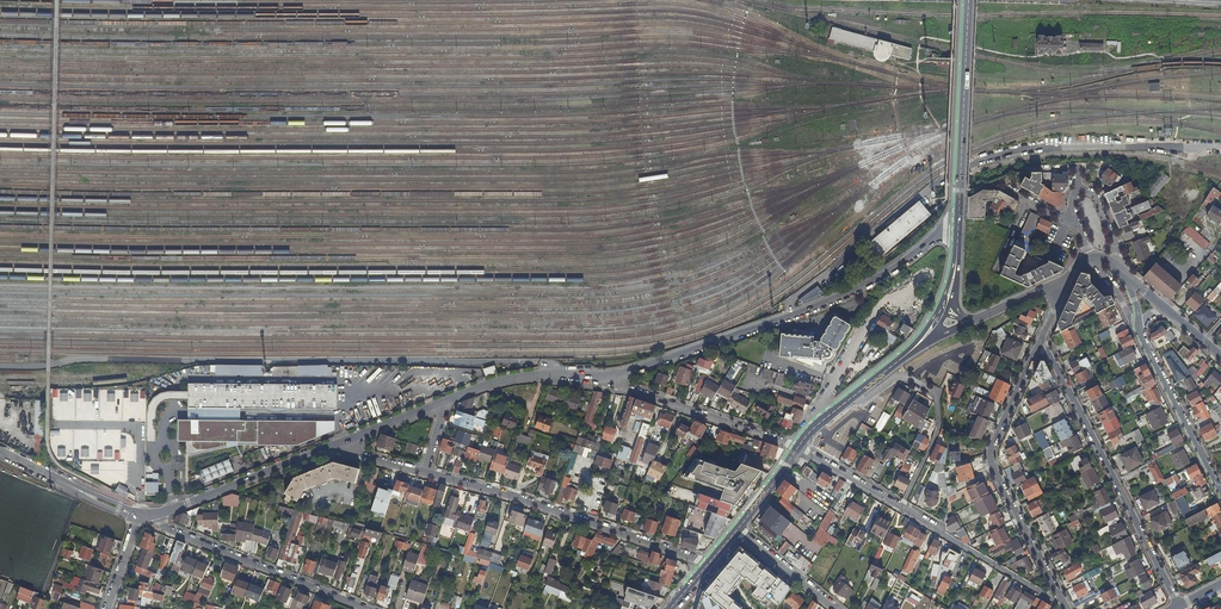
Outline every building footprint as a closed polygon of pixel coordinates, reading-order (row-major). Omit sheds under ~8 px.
[(912,49),(833,28),(830,39),(876,52),(876,53),(876,56),(877,57),(878,58),(880,59),(881,60),(883,60),(884,60),(886,59),(887,59),(887,58),(888,57),(889,55),(909,60),(912,49)] [(1039,39),(1034,39),(1034,51),(1039,51),(1039,53),(1061,54),(1061,37),(1043,37),(1039,37),(1039,39)] [(1117,43),(1115,42),(1114,42),(1112,43),(1111,44),(1110,45),(1110,46),(1110,48),(1111,49),(1112,50),(1113,50),(1115,51),(1116,50),(1118,49),(1118,48),(1119,46),(1118,45),(1118,44),(1117,43)] [(1115,173),(1117,170),(1111,165),(1100,179),(1110,186),(1111,185),(1114,180),(1116,181),(1117,182),(1121,177),(1115,173)] [(1053,172),(1052,191),(1062,193),(1067,188),(1067,172),(1053,172)] [(1023,182),(1021,186),(1038,196),(1043,185),(1040,183),(1040,182),(1042,182),(1042,173),(1031,173),(1031,176),(1030,180),(1026,177),(1023,182)] [(1169,179),(1162,173),(1146,193),(1152,198),(1169,179)] [(1124,176),(1120,181),(1123,185),(1130,181),(1124,176)] [(1109,186),(1101,190),(1102,191),(1103,192),(1104,194),(1123,185),(1120,181),(1115,186),(1112,186),(1109,186)] [(1122,190),(1124,196),(1126,195),(1133,192),(1139,189),(1137,187),(1133,189),(1131,186),(1133,185),(1130,181),(1123,185),(1104,194),(1108,203),(1115,200),(1114,198),(1119,196),(1117,192),(1122,190)] [(1057,207),(1061,204),(1062,199),(1062,193),(1052,191),(1052,193),(1043,185),(1038,196),(1057,207)] [(1220,197),(1220,193),(1213,188),(1205,200),(1210,204),(1216,195),(1220,198),(1220,197)] [(1114,198),(1115,200),(1120,198),(1124,196),(1122,190),(1117,192),(1119,196),(1114,198)] [(1015,214),(1019,206),(1017,202),(1014,200),(998,192),(982,191),(969,198),(968,219),(982,219),(984,219),(985,202),(987,200),(993,201),(989,208),(998,212),(1004,215),(1007,211),(1008,209),(1010,210),(1009,212),(1015,214)] [(1116,202),(1115,200),(1108,203),(1112,212),(1113,215),(1125,210),(1131,207),(1129,204),(1126,195),(1124,196),(1120,198),(1121,200),(1116,202)] [(1132,203),(1133,206),(1150,199),(1147,197),(1132,203)] [(1139,216),(1140,219),(1163,210),(1150,199),(1133,206),(1131,207),(1125,210),(1113,215),(1119,228),(1123,226),(1128,224),(1126,220),(1131,218),(1130,216),(1150,208),(1149,205),(1150,204),(1154,207),(1148,211),(1140,215),(1139,216)] [(887,229),(868,245),(879,258),(929,215),(919,203),(899,220),(897,220),(896,219),(895,219),(888,226),(887,227),(887,228),(887,229)] [(1213,206),(1206,217),(1219,224),(1220,221),(1220,211),(1213,206)] [(1025,251),(1027,246),(1041,217),(1031,213),(1018,242),(1016,241),(1013,246),(1014,246),(1017,247),(1025,251)] [(1041,219),(1036,228),(1046,233),(1051,223),(1041,219)] [(1133,237),(1132,233),(1131,229),(1129,224),(1128,224),(1123,226),(1128,239),(1133,237)] [(1190,225),(1183,233),(1205,251),(1211,244),(1190,225)] [(1175,239),(1172,236),(1163,246),(1167,249),(1175,239)] [(1137,255),(1135,256),(1137,262),(1151,256),(1146,244),(1150,242),(1148,237),(1132,243),(1137,255)] [(1023,259),(1027,252),(1025,251),(1017,247),(1014,246),(1013,246),(1000,275),(1027,288),(1062,271),(1063,268),(1061,267),(1048,261),(1047,264),(1019,278),(1015,276),(1014,273),(1021,258),(1023,259)] [(1027,246),(1025,251),(1027,252),(1036,256),(1038,252),(1027,246)] [(1216,261),(1210,255),(1207,259),(1213,264),(1216,261)] [(1171,271),(1157,260),(1143,276),(1169,299),(1181,286),(1182,284),(1171,275),(1172,272),(1171,271)] [(1095,288),(1093,285),(1090,276),(1088,272),(1084,271),(1081,274),(1052,337),(1061,332),(1072,326),(1079,323),(1083,321),(1098,313),(1109,307),(1114,305),(1111,297),(1110,297),(1108,297),(1106,296),(1104,296),(1103,295),(1101,294),(1099,293),(1097,291),(1096,289),(1095,288)] [(1197,278),(1192,274),(1186,280),(1187,282),(1196,289),(1207,277),(1204,274),(1202,276),(1200,275),(1197,278)] [(1219,282),(1212,291),(1215,293),(1220,287),(1220,283),(1219,282)] [(818,286),(804,297),(809,303),(822,292),(818,286)] [(1210,299),(1215,293),(1212,291),(1212,290),(1209,294),(1207,296),(1210,299)] [(1204,299),(1194,291),(1185,302),(1195,310),(1204,299)] [(1216,316),(1203,305),(1195,315),(1207,326),(1216,316)] [(1037,309),(1032,307),(1031,307),(1030,307),(1029,307),(1027,312),(1029,312),(1026,318),(1021,315),(1019,319),(1016,318),(1015,318),(1024,322),(1030,324),(1037,309)] [(1117,321),(1109,307),(1098,313),(1106,327),(1117,321)] [(784,335),(780,356),(834,363),(854,326),(838,316),(822,340),(784,335)] [(884,318),(882,316),(876,325),(886,331),(892,322),(890,321),(891,320),(885,316),(884,318)] [(1023,332),(1027,324),(1024,322),(1015,318),(1010,322),(1019,326),(1015,335),(1025,339),(1027,334),(1023,332)] [(907,335),(911,328),(903,323),(899,330),(907,335)] [(1171,328),(1165,323),(1160,330),(1165,334),(1171,328)] [(1061,332),(1071,352),(1083,346),(1072,326),(1061,332)] [(1004,331),(1001,327),(995,331),(998,335),(1004,337),(1005,337),(1006,334),(1004,331)] [(1117,335),(1124,350),(1130,347),(1135,344),(1127,330),(1117,335)] [(1150,334),(1154,341),(1164,336),(1165,334),(1160,330),(1150,334)] [(1170,331),(1165,336),(1170,343),(1175,336),(1172,334),(1173,333),(1170,331)] [(1173,353),(1165,336),(1164,336),(1154,341),(1162,358),(1173,353)] [(1023,345),(1008,339),(1007,340),(1001,353),(1017,361),(1017,360),(1015,359),(1019,352),(1020,352),(1023,345)] [(1136,358),(1130,347),(1124,350),(1119,353),(1125,364),(1136,358)] [(1194,348),(1192,350),(1190,352),(1189,351),(1183,347),(1178,353),(1184,360),(1185,358),(1190,362),(1198,352),(1194,348)] [(1102,348),(1098,350),(1100,354),(1103,361),(1107,358),(1102,348)] [(992,372),(1000,357),(985,350),(984,350),(979,360),(982,362),(985,355),(988,357),(983,368),(992,372)] [(697,364),(707,368),(709,369),(713,358),(706,355),(704,360),(699,359),(697,364)] [(1080,371),(1081,372),(1088,368),(1090,368),(1091,367),(1086,358),(1079,362),(1078,360),(1069,364),(1075,374),(1080,371)] [(1043,378),(1044,380),(1045,380),(1051,377),(1044,362),(1040,362),(1034,376),(1038,383),(1042,381),(1041,379),(1043,378)] [(1199,377),(1208,366),(1204,363),(1196,374),(1199,377)] [(681,367),(676,381),(686,385),(691,371),(688,370),(689,366),(686,364),(685,368),(681,367)] [(778,373),(750,364),(748,366),(745,371),(775,382),(778,373)] [(1136,390),(1122,397),(1124,400),(1143,390),(1153,385),(1156,384),(1146,364),(1134,370),(1138,377),(1139,378),(1141,382),(1143,386),(1136,390)] [(376,381),(383,374),(374,365),(361,378),(368,384),(373,379),(376,381)] [(326,376),(326,367),(301,367),(301,376),(326,376)] [(483,371),(485,378),(496,375),(494,367),(483,371)] [(388,384),(400,371),(397,368),(385,381),(388,384)] [(1081,372),(1075,375),(1080,384),(1087,380),(1086,379),(1089,378),(1089,379),(1093,377),(1090,372),(1088,368),(1081,372)] [(1219,389),(1220,386),(1220,377),(1214,371),(1203,384),(1204,385),(1207,389),(1213,383),(1219,389)] [(658,373),(655,382),(665,386),(668,376),(658,373)] [(694,392),(690,401),(694,403),(701,391),(707,380),(709,376),(704,373),(701,378),(700,378),(697,384),(698,385),(694,392)] [(785,376),(778,374),(774,384),(781,386),(785,376)] [(1001,404),(1010,385),(1005,383),(998,379),(997,379),(989,375),(986,382),(990,384),(991,382),(995,384),(991,392),(990,391),(989,393),(981,389),(978,387),(977,388),(968,384),(966,387),(974,391),(976,392),(979,393),(980,394),(985,396),(989,398),(990,398),(997,402),(1001,404)] [(1000,375),(998,379),(1005,383),(1007,378),(1000,375)] [(1124,387),(1119,378),(1114,381),(1115,383),(1117,387),(1118,389),(1124,387)] [(1195,388),(1190,378),(1185,381),(1186,384),(1185,385),(1187,389),(1188,388),(1190,391),(1195,388)] [(719,388),(707,380),(701,391),(713,399),(717,392),(719,388)] [(736,387),(724,380),(719,388),(717,392),(729,399),(733,392),(735,388),(736,387)] [(1047,382),(1045,380),(1044,380),(1042,381),(1038,383),(1042,392),(1044,396),(1053,392),(1048,381),(1047,382)] [(807,395),(811,385),(800,381),(798,384),(795,383),(794,386),(797,387),(796,392),(807,395)] [(954,381),(948,393),(958,398),(963,386),(955,382),(954,381)] [(186,394),(186,410),(239,410),(335,410),(335,386),(186,385),(186,394)] [(1161,401),(1153,385),(1143,390),(1150,405),(1148,406),(1151,412),(1159,408),(1162,405),(1161,402),(1161,401)] [(1086,391),(1091,401),(1102,395),(1097,386),(1086,391)] [(550,389),(546,399),(576,410),(580,399),(550,389)] [(898,389),(892,398),(904,405),(906,401),(909,395),(898,389)] [(1060,400),(1055,391),(1053,392),(1044,396),(1048,403),(1050,406),(1053,405),(1053,404),(1060,400)] [(1187,396),(1193,407),(1202,402),(1196,391),(1187,396)] [(592,423),(592,421),(602,393),(594,392),(585,420),(592,423)] [(747,400),(733,392),(729,399),(727,401),(731,404),(736,406),(735,407),(744,413),(750,403),(746,400),(747,400)] [(1031,411),(1048,403),(1044,396),(1042,392),(1026,401),(1031,411)] [(68,394),(60,394),(60,402),(68,402),(68,394)] [(92,394),(84,394),(84,402),(92,402),(92,394)] [(115,394),(107,394),(107,402),(115,402),(115,394)] [(138,394),(131,394),(130,403),(138,403),(138,394)] [(804,403),(805,400),(795,396),(794,399),(779,394),(776,402),(782,403),(793,407),(806,412),(809,405),(804,403)] [(1110,408),(1103,395),(1102,395),(1091,401),(1098,414),(1110,408)] [(994,405),(975,396),(970,406),(974,408),(972,413),(979,416),(987,420),(992,409),(994,405)] [(1215,403),(1217,402),(1213,396),(1202,402),(1193,407),(1191,408),(1198,421),(1203,418),(1204,420),(1210,418),(1205,408),(1207,407),(1206,405),(1204,406),(1203,403),(1205,402),(1211,400),(1214,404),(1215,403)] [(471,411),(475,397),(462,402),(460,407),(458,412),(469,416),(486,421),(489,412),(484,410),(482,414),(478,413),(471,411)] [(623,426),(626,427),(631,412),(636,399),(630,397),(620,425),(623,426)] [(631,412),(652,419),(656,406),(636,399),(631,412)] [(928,411),(912,401),(910,404),(907,411),(904,416),(921,426),(924,420),(928,411)] [(1066,418),(1058,402),(1053,405),(1050,406),(1046,409),(1054,424),(1064,419),(1066,418)] [(767,407),(760,403),(756,409),(763,413),(762,415),(767,418),(774,407),(769,404),(767,407)] [(787,413),(785,419),(794,422),(798,424),(805,413),(806,412),(793,407),(791,415),(787,413)] [(1026,407),(1021,410),(1026,419),(1031,416),(1026,407)] [(1115,417),(1110,407),(1110,408),(1098,414),(1103,424),(1115,417)] [(547,408),(545,411),(545,412),(568,420),(569,416),(547,408)] [(1163,417),(1159,408),(1151,412),(1146,414),(1152,425),(1154,429),(1167,422),(1164,416),(1163,417)] [(907,411),(903,409),(900,414),(897,418),(897,419),(901,421),(904,416),(907,411)] [(239,410),(186,410),(186,415),(186,422),(239,422),(239,416),(239,410)] [(468,421),(469,416),(458,412),(457,412),(455,418),(457,419),(455,424),(467,428),(469,421),(468,421)] [(518,418),(512,415),(506,413),(502,425),(514,429),(518,418)] [(669,428),(675,416),(667,413),(665,416),(661,414),(657,424),(669,428)] [(873,430),(880,433),(888,417),(881,414),(873,430)] [(540,416),(536,427),(548,432),(552,420),(540,416)] [(981,439),(989,421),(988,421),(987,420),(979,416),(969,438),(981,439)] [(792,429),(794,422),(785,419),(780,417),(777,424),(792,429)] [(1121,427),(1115,417),(1103,424),(1108,434),(1119,428),(1121,427)] [(1073,435),(1064,419),(1054,424),(1052,425),(1060,441),(1073,435)] [(585,420),(584,420),(582,426),(593,430),(596,422),(592,421),(592,423),(585,420)] [(930,423),(925,421),(924,420),(921,426),(918,432),(921,433),(924,428),(928,430),(931,423),(930,423)] [(636,421),(633,429),(639,432),(642,423),(636,421)] [(678,421),(674,429),(683,434),(687,426),(678,421)] [(687,435),(687,434),(684,438),(687,440),(690,436),(689,435),(690,433),(700,438),(702,439),(704,435),(702,434),(706,427),(696,421),(687,435)] [(186,422),(176,422),(176,443),(186,443),(186,422)] [(186,458),(236,446),(295,446),(316,439),(316,422),(239,422),(186,422),(186,443),(186,458)] [(316,422),(316,439),(333,432),(333,422),(316,422)] [(1026,423),(1014,429),(1019,440),(1031,434),(1026,423)] [(1205,427),(1200,430),(1205,440),(1210,438),(1212,437),(1213,438),(1217,435),(1215,431),(1219,429),(1217,425),(1213,427),(1211,423),(1207,424),(1208,426),(1205,427)] [(635,451),(620,446),(616,458),(637,464),(642,449),(650,426),(650,425),(644,424),(635,451)] [(616,430),(605,426),(603,432),(603,436),(603,438),(612,441),(616,430)] [(653,427),(650,426),(642,449),(646,450),(648,444),(653,427)] [(495,427),(491,436),(500,439),(503,429),(495,427)] [(1122,433),(1119,428),(1108,434),(1114,445),(1120,442),(1118,440),(1123,437),(1121,434),(1122,433)] [(1132,433),(1137,444),(1144,440),(1139,429),(1132,433)] [(1161,452),(1163,456),(1185,444),(1182,440),(1183,440),(1177,429),(1168,433),(1174,445),(1161,452)] [(397,430),(384,435),(395,439),(397,430)] [(468,446),(472,434),(459,430),(454,442),(456,443),(460,444),(464,445),(468,446)] [(720,430),(716,441),(727,444),(728,439),(743,443),(745,438),(730,433),(730,434),(720,430)] [(1049,447),(1041,431),(1034,435),(1042,451),(1049,447)] [(921,433),(918,432),(911,446),(917,450),(918,448),(924,450),(929,440),(920,436),(921,433)] [(515,439),(530,444),(532,438),(517,433),(515,439)] [(392,450),(396,439),(395,439),(384,435),(381,434),(377,446),(392,450)] [(1083,447),(1076,434),(1073,435),(1060,441),(1060,442),(1063,447),(1066,446),(1070,453),(1083,447)] [(448,440),(444,438),(440,450),(451,453),(453,447),(449,446),(451,441),(448,440)] [(577,444),(594,449),(596,443),(579,438),(577,444)] [(753,444),(751,443),(748,442),(747,445),(743,444),(741,449),(759,455),(763,442),(754,439),(753,444)] [(602,441),(597,440),(596,443),(594,449),(593,450),(596,451),(598,452),(602,441)] [(895,456),(900,446),(891,441),(888,446),(884,453),(881,458),(886,461),(889,455),(894,458),(895,456)] [(415,454),(418,446),(409,443),(406,452),(415,454)] [(458,449),(460,444),(456,443),(452,453),(463,457),(465,452),(458,449)] [(773,460),(778,447),(765,443),(760,456),(773,460)] [(646,450),(643,464),(652,467),(659,448),(648,444),(646,450)] [(937,444),(929,460),(937,463),(937,462),(944,464),(946,451),(946,449),(937,444)] [(471,454),(473,448),(468,446),(467,450),(466,451),(464,457),(475,461),(477,456),(471,454)] [(484,461),(492,463),(494,455),(496,451),(482,446),(480,451),(479,453),(478,458),(484,461)] [(688,456),(691,458),(695,453),(698,449),(694,446),(688,456)] [(895,456),(904,461),(909,451),(900,446),(895,456)] [(1005,451),(1012,465),(1020,462),(1022,461),(1015,446),(1005,451)] [(858,452),(848,447),(842,457),(852,462),(858,452)] [(1058,464),(1049,447),(1042,451),(1051,468),(1058,464)] [(66,450),(58,449),(58,458),(66,458),(66,450)] [(1143,462),(1136,449),(1121,457),(1124,462),(1125,461),(1129,469),(1143,462)] [(89,450),(81,450),(81,458),(89,458),(89,450)] [(113,450),(105,450),(105,458),(113,458),(113,450)] [(1183,450),(1171,456),(1178,469),(1189,463),(1183,450)] [(510,455),(496,451),(494,455),(509,459),(510,455)] [(574,468),(579,454),(572,452),(565,472),(580,477),(582,471),(574,468)] [(960,461),(960,457),(960,452),(950,452),(950,464),(960,461)] [(739,507),(752,486),(760,471),(747,466),(741,470),(695,453),(691,458),(684,469),(729,484),(722,501),(739,507)] [(749,453),(745,465),(747,466),(760,471),(765,459),(749,453)] [(499,472),(504,473),(507,463),(509,459),(494,455),(492,463),(491,467),(500,470),(499,472)] [(525,471),(542,477),(547,461),(530,455),(525,471)] [(881,459),(877,457),(876,456),(874,461),(864,455),(856,470),(866,475),(866,474),(871,477),(873,473),(873,472),(877,466),(878,464),(881,459)] [(604,458),(598,456),(595,463),(609,468),(612,461),(604,458)] [(1079,456),(1073,459),(1078,470),(1079,469),(1082,473),(1091,468),(1086,458),(1082,460),(1079,456)] [(199,472),(204,483),(232,472),(227,460),(199,472)] [(1151,471),(1155,480),(1157,483),(1164,479),(1156,464),(1157,464),(1155,460),(1139,468),(1141,471),(1149,467),(1151,471)] [(457,461),(453,473),(457,474),(458,474),(462,463),(457,461)] [(287,495),(284,500),(289,503),(291,499),(293,500),(294,499),(297,501),(304,490),(335,478),(355,483),(359,469),(344,465),(345,463),(341,462),(340,464),(334,463),(316,469),(316,467),(312,469),(312,471),(294,478),(293,480),(291,479),(289,482),(291,484),(285,493),(287,495)] [(900,476),(895,485),(905,490),(909,481),(903,478),(907,470),(909,471),(912,466),(904,462),(902,466),(901,467),(901,468),(898,474),(898,475),(897,475),(900,476)] [(938,488),(946,487),(944,466),(944,464),(937,462),(937,463),(933,470),(937,473),(938,484),(938,488)] [(1021,470),(1023,469),(1020,462),(1012,465),(1011,466),(1015,473),(1012,474),(1017,485),(1027,480),(1023,474),(1021,470)] [(503,475),(518,480),(522,468),(507,463),(504,473),(503,475)] [(958,475),(957,476),(959,483),(974,478),(969,463),(956,468),(958,475)] [(882,467),(878,464),(877,466),(873,472),(878,475),(882,467)] [(1193,479),(1198,488),(1204,485),(1207,483),(1202,474),(1201,474),(1196,464),(1186,470),(1191,480),(1193,479)] [(99,475),(99,467),(91,467),(91,475),(99,475)] [(807,467),(802,474),(823,488),(824,486),(827,487),(832,478),(823,472),(820,477),(812,471),(813,471),(807,467)] [(1100,482),(1093,468),(1078,476),(1085,490),(1100,482)] [(368,478),(367,478),(364,487),(370,489),(370,488),(371,488),(372,484),(376,471),(370,469),(368,478)] [(937,473),(933,470),(928,480),(938,484),(937,473)] [(145,483),(145,495),(157,495),(158,473),(151,473),(151,483),(145,483)] [(889,484),(892,486),(897,475),(898,475),(895,473),(893,477),(892,477),(889,484)] [(1180,482),(1176,474),(1172,476),(1168,478),(1165,480),(1168,485),(1173,482),(1175,481),(1176,484),(1180,482)] [(552,493),(554,488),(555,484),(556,482),(553,481),(555,477),(549,475),(548,479),(541,477),(538,488),(552,493)] [(571,478),(565,476),(556,503),(565,506),(568,498),(575,501),(578,491),(579,491),(581,487),(569,483),(571,478)] [(1038,483),(1035,476),(1027,480),(1027,481),(1021,484),(1027,495),(1033,492),(1030,487),(1038,483)] [(836,491),(839,492),(845,482),(840,479),(834,490),(836,491)] [(409,485),(396,480),(393,490),(402,493),(402,491),(407,493),(409,486),(409,485)] [(788,501),(797,489),(785,480),(776,492),(788,501)] [(988,495),(981,481),(966,488),(974,503),(981,499),(988,495)] [(1070,497),(1063,483),(1061,484),(1060,485),(1062,489),(1067,499),(1070,497)] [(119,484),(115,491),(128,497),(130,493),(127,491),(128,489),(119,484)] [(954,484),(946,487),(947,497),(957,492),(954,484)] [(439,509),(446,486),(441,485),(437,495),(433,507),(439,509)] [(1209,495),(1204,485),(1198,488),(1193,490),(1198,500),(1209,495)] [(405,497),(419,502),(423,491),(409,486),(407,493),(405,497)] [(426,487),(422,498),(424,498),(423,502),(432,505),(434,501),(433,501),(437,491),(426,487)] [(914,499),(918,501),(924,489),(920,487),(914,499)] [(1083,511),(1081,507),(1073,511),(1074,511),(1076,515),(1078,519),(1096,510),(1109,503),(1110,503),(1103,489),(1095,493),(1098,500),(1093,502),(1095,506),(1083,511)] [(1184,489),(1178,492),(1173,494),(1175,500),(1182,496),(1186,494),(1190,492),(1189,491),(1185,492),(1184,490),(1184,489)] [(1156,497),(1153,490),(1139,498),(1145,510),(1159,503),(1156,497)] [(927,491),(925,498),(925,500),(925,501),(926,502),(926,503),(927,504),(928,504),(929,505),(930,505),(930,506),(931,505),(931,508),(934,508),(934,505),(935,504),(936,504),(936,503),(937,502),(937,501),(938,493),(927,491)] [(233,504),(238,504),(239,495),(233,493),(223,497),(223,505),(233,505),(233,504)] [(700,493),(695,508),(712,512),(731,518),(739,507),(722,501),(711,497),(700,493)] [(974,503),(981,517),(998,508),(991,494),(988,495),(974,503)] [(1193,516),(1182,496),(1175,500),(1180,510),(1186,520),(1193,516)] [(458,499),(451,497),(445,516),(458,521),(460,515),(461,513),(454,510),(458,499)] [(805,524),(810,518),(800,511),(799,511),(783,498),(779,502),(791,512),(790,513),(799,520),(800,520),(805,524)] [(604,511),(619,516),(624,502),(624,500),(620,499),(618,506),(606,502),(604,511)] [(1036,501),(1027,505),(1033,517),(1042,512),(1038,506),(1042,503),(1040,499),(1036,501)] [(486,502),(480,500),(477,511),(485,514),(487,507),(484,506),(486,502)] [(1174,513),(1180,510),(1175,500),(1169,503),(1174,513)] [(865,508),(851,501),(844,513),(858,521),(865,508)] [(1111,507),(1109,503),(1096,510),(1097,513),(1100,512),(1111,507)] [(1217,503),(1193,516),(1186,520),(1189,526),(1210,515),(1213,520),(1211,521),(1212,523),(1214,522),(1215,524),(1203,531),(1205,534),(1215,529),(1218,528),(1220,526),(1220,511),(1217,503)] [(793,524),(770,505),(759,520),(764,524),(775,532),(783,537),(793,524)] [(278,510),(292,514),(294,509),(279,506),(278,510)] [(1112,506),(1111,507),(1100,512),(1106,523),(1108,526),(1116,522),(1119,520),(1117,517),(1118,517),(1112,506)] [(836,512),(830,508),(827,512),(819,526),(821,527),(822,529),(825,531),(829,524),(836,512)] [(198,511),(194,509),(176,516),(174,521),(183,525),(184,524),(187,525),(189,520),(186,518),(188,515),(195,518),(198,511)] [(292,544),(302,512),(294,509),(292,514),(276,566),(284,569),(286,561),(295,564),(298,554),(297,553),(298,546),(292,544)] [(633,510),(630,509),(629,511),(625,509),(621,519),(631,522),(628,528),(632,529),(637,523),(643,516),(632,512),(633,510)] [(872,517),(876,519),(878,515),(879,514),(880,512),(875,510),(871,517),(872,517)] [(524,515),(512,511),(509,522),(520,526),(518,530),(524,532),(524,531),(525,528),(528,519),(529,517),(524,515)] [(708,524),(707,528),(705,535),(716,538),(717,537),(721,532),(723,528),(724,527),(725,526),(726,526),(732,519),(731,519),(731,518),(712,512),(708,524)] [(999,512),(990,517),(995,527),(1004,522),(999,512)] [(1151,520),(1156,531),(1172,524),(1166,512),(1160,515),(1160,513),(1154,516),(1155,518),(1151,520)] [(218,526),(218,513),(203,513),(203,527),(209,526),(209,525),(218,525),(218,526)] [(316,521),(316,520),(317,518),(309,515),(310,514),(305,513),(303,519),(308,521),(308,519),(316,521)] [(1043,531),(1046,536),(1057,530),(1048,513),(1037,518),(1042,528),(1043,527),(1044,530),(1043,531)] [(892,521),(879,514),(878,515),(891,522),(892,521)] [(474,519),(460,515),(458,521),(456,527),(469,532),(470,530),(474,519)] [(891,522),(878,515),(876,519),(870,531),(884,538),(891,522)] [(331,519),(321,516),(319,521),(317,521),(317,522),(314,531),(317,532),(319,531),(320,528),(330,531),(332,525),(334,520),(331,519)] [(667,516),(662,531),(675,536),(680,521),(667,516)] [(876,519),(872,517),(866,529),(868,530),(870,531),(876,519)] [(948,525),(947,528),(950,532),(959,527),(953,518),(949,520),(951,523),(948,525)] [(534,521),(528,519),(525,528),(524,531),(540,537),(544,525),(539,523),(539,522),(534,520),(534,521)] [(658,522),(647,519),(644,530),(648,531),(648,533),(653,535),(654,533),(658,522)] [(1070,528),(1076,525),(1080,523),(1078,519),(1068,524),(1070,528)] [(342,522),(334,520),(332,525),(340,527),(340,528),(345,529),(348,530),(350,524),(347,523),(342,522)] [(253,529),(254,524),(237,522),(236,527),(236,530),(235,535),(235,540),(242,541),(242,540),(246,540),(251,541),(253,529)] [(1118,526),(1116,522),(1108,526),(1107,526),(1110,532),(1113,538),(1116,536),(1118,540),(1127,535),(1122,524),(1118,526)] [(438,526),(427,523),(424,533),(428,535),(426,540),(432,542),(434,536),(438,526)] [(499,525),(493,523),(493,524),(488,523),(485,531),(491,533),(492,534),(496,535),(499,525)] [(641,524),(637,523),(632,529),(639,531),(641,524)] [(352,525),(350,524),(348,530),(347,536),(346,538),(350,539),(351,537),(362,541),(363,538),(364,537),(364,534),(366,529),(366,528),(363,528),(352,525)] [(774,539),(778,534),(775,532),(764,524),(760,529),(769,537),(770,535),(774,539)] [(914,536),(911,540),(915,542),(920,531),(910,525),(904,535),(908,538),(911,534),(914,536)] [(993,537),(998,547),(1010,542),(1005,531),(1002,525),(989,532),(992,538),(993,537)] [(1110,532),(1107,526),(1097,531),(1100,536),(1110,532)] [(236,530),(230,530),(225,529),(225,527),(223,527),(222,540),(234,541),(235,535),(236,530)] [(822,532),(821,531),(822,529),(821,527),(812,539),(816,542),(822,532)] [(828,528),(826,531),(831,535),(832,533),(835,529),(832,527),(831,530),(828,528)] [(855,537),(859,539),(861,540),(862,541),(862,540),(866,533),(860,530),(860,531),(854,528),(846,544),(850,546),(854,539),(855,537)] [(965,533),(962,528),(955,531),(957,534),(958,534),(959,536),(958,537),(960,541),(964,543),(968,541),(964,534),(965,533)] [(251,541),(267,546),(270,534),(253,529),(251,541)] [(378,538),(380,539),(382,533),(379,532),(366,529),(364,534),(368,536),(378,538)] [(822,532),(816,542),(823,548),(827,542),(831,535),(826,531),(825,531),(822,529),(821,531),(822,532)] [(1055,543),(1058,550),(1073,543),(1066,529),(1052,536),(1055,543)] [(1217,533),(1215,529),(1205,534),(1197,539),(1199,542),(1217,533)] [(700,541),(702,534),(698,533),(691,530),(688,539),(685,538),(682,546),(695,550),(699,541),(700,541)] [(542,545),(552,548),(557,534),(547,531),(542,545)] [(470,551),(471,547),(475,534),(469,532),(462,554),(465,554),(476,558),(478,553),(470,551)] [(883,542),(895,548),(900,538),(890,532),(887,539),(885,538),(883,542)] [(921,545),(926,535),(921,532),(916,542),(921,545)] [(146,533),(140,547),(144,548),(153,552),(156,544),(153,542),(154,538),(151,537),(151,535),(146,533)] [(490,536),(484,534),(481,545),(487,547),(490,536)] [(594,540),(597,541),(612,546),(616,543),(617,541),(596,534),(594,540)] [(834,546),(838,540),(831,535),(827,542),(834,546)] [(98,551),(97,551),(102,553),(109,555),(110,555),(112,547),(115,540),(103,536),(100,543),(98,551)] [(573,545),(587,550),(589,546),(592,541),(576,536),(573,545)] [(365,539),(363,538),(362,541),(362,542),(358,556),(364,558),(369,543),(364,542),(365,539)] [(931,545),(930,545),(928,550),(934,554),(935,552),(936,553),(940,546),(938,545),(939,542),(934,539),(931,545)] [(996,556),(1012,548),(1016,555),(1023,551),(1017,539),(993,551),(996,556)] [(170,570),(178,573),(179,570),(182,563),(179,562),(181,558),(179,558),(182,551),(184,544),(177,541),(169,561),(174,563),(170,570)] [(616,554),(625,543),(621,541),(612,552),(616,554)] [(792,548),(793,547),(791,545),(786,541),(779,550),(782,553),(783,553),(787,547),(789,548),(790,549),(791,547),(792,548)] [(1130,542),(1121,546),(1127,559),(1136,554),(1130,542)] [(430,551),(438,553),(440,548),(434,546),(423,544),(419,555),(417,562),(426,565),(430,551)] [(1097,545),(1092,547),(1095,554),(1101,551),(1097,545)] [(89,561),(93,550),(83,546),(79,557),(89,561)] [(269,546),(265,555),(275,559),(278,550),(276,549),(276,548),(274,547),(273,548),(269,546)] [(592,548),(589,546),(587,550),(584,556),(588,558),(592,548)] [(742,547),(724,567),(703,591),(725,608),(742,608),(734,602),(735,601),(730,597),(744,578),(756,588),(751,595),(764,607),(771,600),(778,606),(791,588),(742,547)] [(144,548),(137,567),(147,571),(154,553),(153,552),(144,548)] [(72,552),(63,549),(61,556),(69,559),(72,552)] [(492,554),(479,549),(479,550),(478,553),(476,558),(478,558),(481,559),(490,562),(490,560),(492,554)] [(913,549),(904,566),(911,570),(920,553),(919,552),(920,551),(917,549),(917,551),(913,549)] [(1061,557),(1066,568),(1073,565),(1067,552),(1065,552),(1064,549),(1052,555),(1055,560),(1061,557)] [(959,556),(948,550),(947,553),(946,554),(941,553),(940,564),(939,568),(946,572),(952,561),(956,563),(959,556)] [(1026,557),(1030,555),(1028,550),(1012,558),(1012,559),(1005,562),(1007,566),(1009,565),(1013,563),(1017,561),(1026,557)] [(1184,550),(1171,557),(1177,570),(1191,563),(1184,550)] [(640,551),(638,555),(637,559),(641,561),(641,562),(646,564),(650,554),(640,551)] [(804,563),(798,559),(789,551),(784,557),(806,575),(810,568),(804,563)] [(1206,559),(1209,565),(1220,560),(1220,563),(1220,551),(1206,559)] [(409,572),(414,573),(417,562),(419,555),(408,552),(403,568),(409,570),(409,572)] [(601,558),(605,561),(607,558),(610,555),(606,552),(601,558)] [(658,557),(659,554),(653,552),(649,562),(659,565),(661,558),(658,557)] [(502,557),(492,554),(490,560),(499,564),(502,557)] [(179,570),(192,575),(197,562),(198,561),(189,557),(190,556),(185,555),(182,563),(179,570)] [(534,556),(529,555),(528,558),(520,555),(516,566),(529,570),(534,556)] [(1033,570),(1026,557),(1017,561),(1013,563),(1009,565),(1012,569),(1015,571),(1021,568),(1023,573),(1028,570),(1029,572),(1033,570)] [(338,563),(321,558),(320,563),(317,571),(334,576),(338,563)] [(304,570),(316,574),(317,571),(320,563),(307,559),(304,570)] [(333,577),(333,579),(338,581),(345,560),(339,559),(338,563),(334,576),(333,577)] [(677,562),(667,559),(665,563),(668,564),(667,567),(662,566),(661,569),(662,569),(662,570),(665,571),(666,570),(673,573),(677,562)] [(1124,571),(1129,580),(1137,576),(1144,573),(1138,560),(1131,563),(1132,566),(1124,571)] [(238,568),(220,561),(221,576),(233,581),(238,568)] [(156,574),(159,576),(162,569),(164,570),(166,564),(161,562),(160,565),(156,574)] [(192,575),(203,579),(204,577),(205,573),(208,566),(197,562),(192,575)] [(1066,568),(1063,570),(1068,580),(1074,577),(1073,575),(1083,570),(1079,562),(1073,565),(1066,568)] [(934,575),(937,576),(939,568),(940,564),(935,563),(932,574),(934,575)] [(883,570),(871,564),(867,573),(873,576),(875,577),(878,573),(881,574),(883,570)] [(1200,571),(1196,564),(1179,573),(1187,587),(1197,582),(1193,574),(1200,571)] [(90,566),(85,580),(92,582),(98,584),(100,579),(99,578),(102,570),(90,566)] [(148,575),(155,578),(156,574),(147,571),(137,567),(136,566),(135,571),(147,576),(148,575)] [(1086,580),(1103,571),(1100,566),(1083,574),(1086,580)] [(948,585),(949,582),(951,578),(945,575),(946,572),(939,568),(937,576),(936,580),(936,582),(940,585),(937,590),(943,593),(948,585)] [(669,586),(673,573),(665,571),(662,570),(661,569),(659,575),(661,576),(659,583),(662,584),(669,586)] [(980,572),(975,569),(969,580),(980,585),(986,573),(981,570),(980,572)] [(486,572),(482,571),(481,571),(478,578),(476,577),(474,582),(482,584),(486,572)] [(1151,586),(1145,572),(1144,573),(1137,576),(1141,584),(1143,583),(1145,588),(1151,586)] [(898,578),(910,586),(913,581),(900,573),(899,575),(898,578)] [(389,584),(397,586),(400,577),(392,575),(389,584)] [(415,582),(428,586),(430,580),(417,576),(415,582)] [(1070,582),(1073,587),(1084,581),(1085,581),(1083,576),(1070,582)] [(213,578),(209,577),(208,579),(204,577),(203,579),(198,591),(206,595),(208,596),(214,581),(212,580),(213,578)] [(550,577),(547,585),(562,591),(565,593),(568,587),(561,584),(554,581),(555,579),(550,577)] [(839,580),(840,581),(833,589),(842,596),(843,595),(846,597),(850,592),(847,590),(851,586),(843,580),(844,579),(841,577),(839,580)] [(1008,578),(1006,577),(996,593),(1002,596),(999,600),(997,604),(1000,606),(1005,598),(1002,596),(1010,583),(1006,581),(1008,578)] [(64,582),(54,578),(52,583),(62,587),(64,582)] [(92,584),(92,582),(85,580),(80,578),(76,591),(84,594),(86,588),(99,593),(101,587),(92,584)] [(358,591),(362,593),(367,580),(363,578),(362,583),(361,582),(358,591)] [(871,588),(875,590),(880,580),(876,578),(871,588)] [(280,584),(268,579),(265,588),(262,596),(266,597),(268,593),(266,593),(267,590),(268,590),(268,589),(267,592),(271,594),(272,591),(276,593),(280,584)] [(232,591),(246,596),(250,584),(237,580),(232,591)] [(657,597),(662,584),(659,583),(650,580),(648,587),(646,593),(648,594),(657,597)] [(368,581),(367,586),(366,585),(364,593),(374,597),(377,589),(372,587),(373,583),(368,581)] [(428,586),(415,582),(411,581),(406,598),(423,603),(428,586)] [(1084,583),(1084,581),(1073,587),(1082,604),(1086,602),(1091,599),(1096,597),(1097,596),(1094,590),(1088,593),(1083,583),(1084,583)] [(10,593),(13,584),(8,582),(5,591),(10,593)] [(141,582),(139,590),(147,592),(148,584),(141,582)] [(58,600),(62,587),(52,583),(51,587),(55,588),(52,598),(58,600)] [(265,588),(251,583),(250,584),(246,596),(259,601),(262,596),(265,588)] [(172,588),(160,585),(159,589),(157,594),(164,595),(169,596),(172,588)] [(544,589),(560,595),(562,591),(547,585),(544,589)] [(291,590),(282,586),(275,602),(285,606),(288,597),(291,590)] [(388,588),(381,586),(377,598),(383,601),(385,595),(387,596),(390,588),(388,588)] [(985,586),(980,595),(988,599),(992,591),(985,586)] [(1161,586),(1151,591),(1143,595),(1146,600),(1141,603),(1144,608),(1150,606),(1157,602),(1152,593),(1162,588),(1161,586)] [(16,599),(28,603),(30,598),(32,599),(34,592),(20,587),(16,599)] [(161,601),(163,602),(164,595),(157,594),(150,592),(147,592),(139,590),(138,590),(130,588),(127,604),(136,605),(138,594),(142,595),(141,605),(145,606),(146,597),(152,598),(152,599),(161,601)] [(911,588),(908,593),(920,600),(923,594),(911,588)] [(1017,591),(1018,590),(1015,588),(1014,590),(1012,588),(1006,597),(1014,603),(1020,593),(1017,591)] [(1101,594),(1106,603),(1118,597),(1117,597),(1113,588),(1101,594)] [(560,595),(573,600),(575,597),(575,596),(565,593),(562,591),(560,595)] [(656,604),(660,598),(657,597),(648,594),(646,593),(637,591),(630,602),(639,605),(644,607),(650,608),(652,608),(656,604)] [(703,591),(701,600),(698,608),(725,608),(703,591)] [(34,608),(43,608),(46,601),(43,600),(45,596),(39,594),(34,592),(32,599),(30,604),(29,607),(34,608)] [(196,596),(186,592),(182,599),(194,602),(196,596)] [(630,602),(606,594),(601,592),(599,598),(607,601),(606,605),(619,608),(621,608),(622,606),(628,608),(630,602)] [(1034,598),(1024,592),(1015,608),(1016,608),(1027,608),(1034,598)] [(296,608),(297,607),(302,608),(305,608),(310,598),(298,593),(297,596),(294,595),(293,599),(289,607),(289,608),(296,608)] [(792,594),(786,602),(795,608),(797,608),(804,600),(799,596),(798,598),(792,594)] [(204,598),(196,595),(196,596),(194,602),(202,603),(204,598)] [(452,604),(450,608),(455,608),(456,604),(460,606),(463,598),(455,595),(452,604)] [(1146,600),(1143,595),(1138,597),(1140,602),(1141,603),(1146,600)] [(1050,606),(1037,598),(1032,606),(1037,608),(1036,608),(1049,608),(1050,606)] [(882,608),(898,608),(900,604),(886,599),(882,608)] [(807,608),(814,608),(817,605),(812,601),(807,608)]
